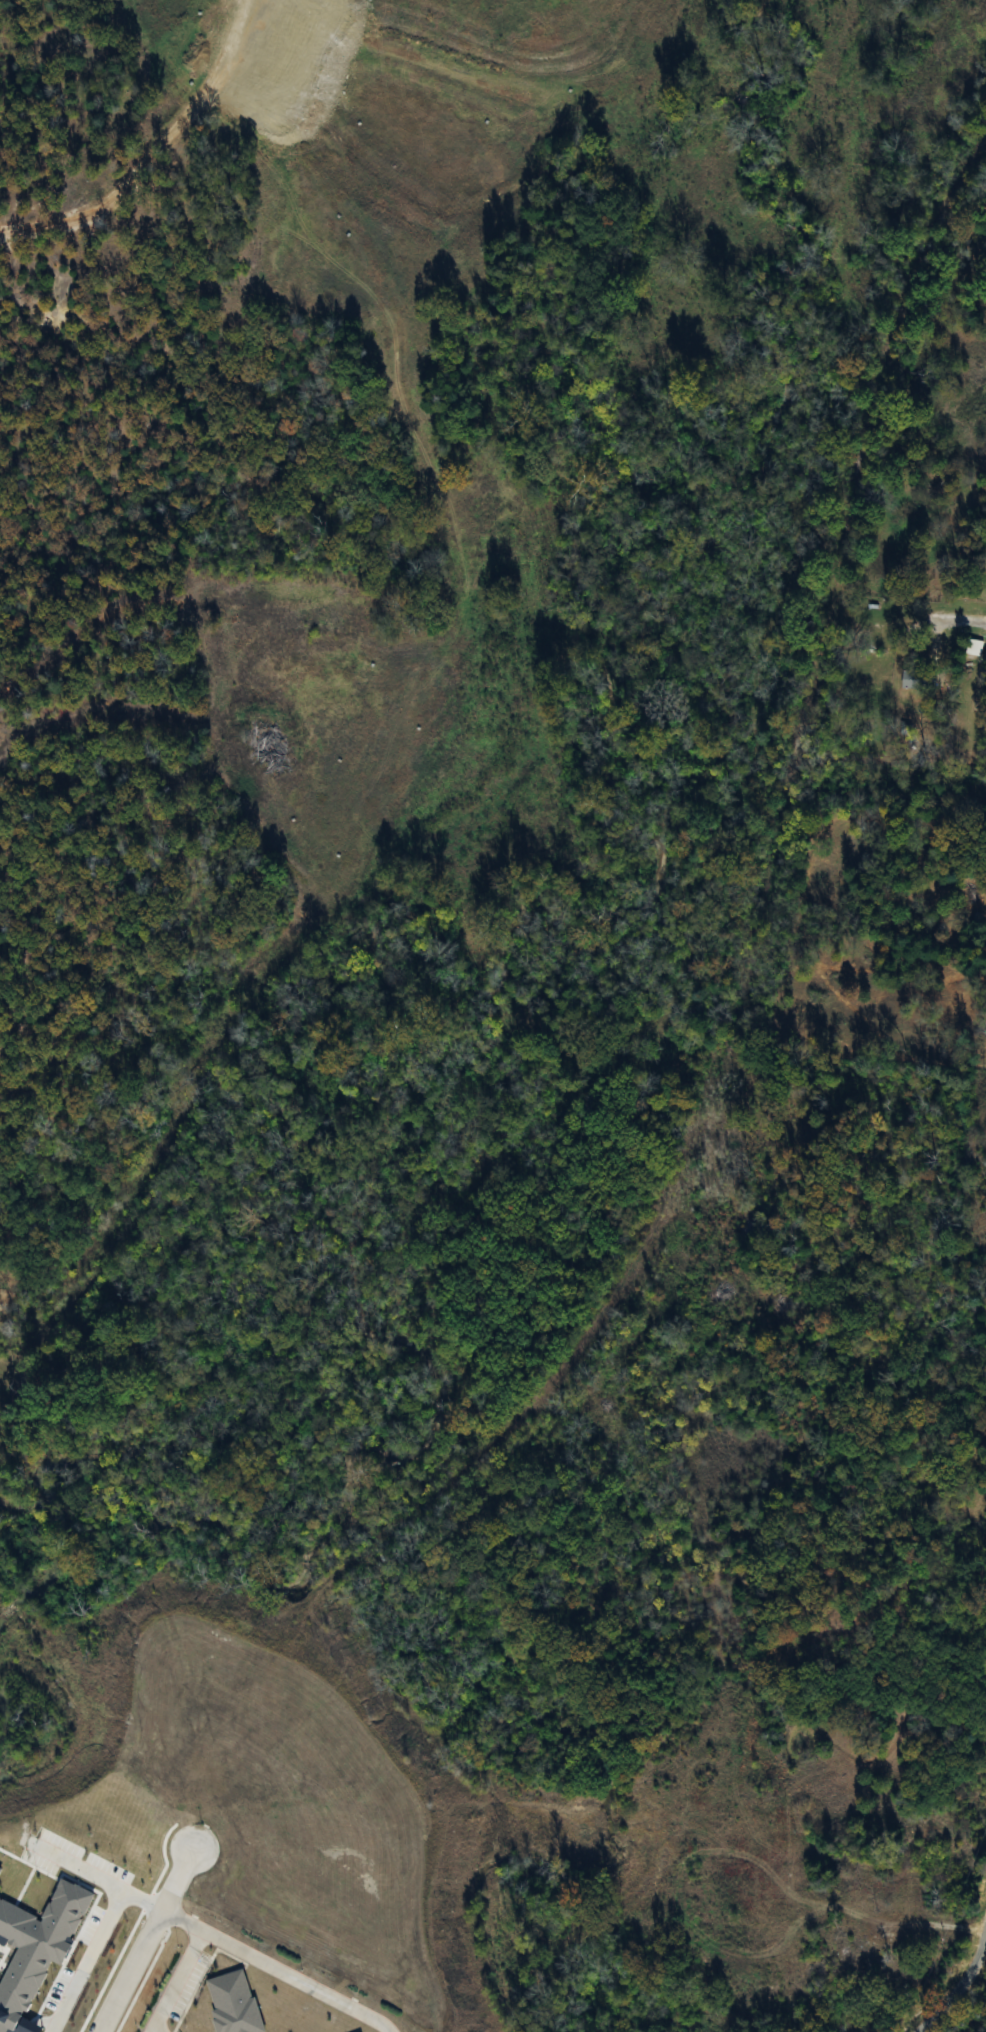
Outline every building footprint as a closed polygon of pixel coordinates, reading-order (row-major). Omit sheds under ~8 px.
[(900,688),(922,689),(923,672),(901,671),(900,688)]
